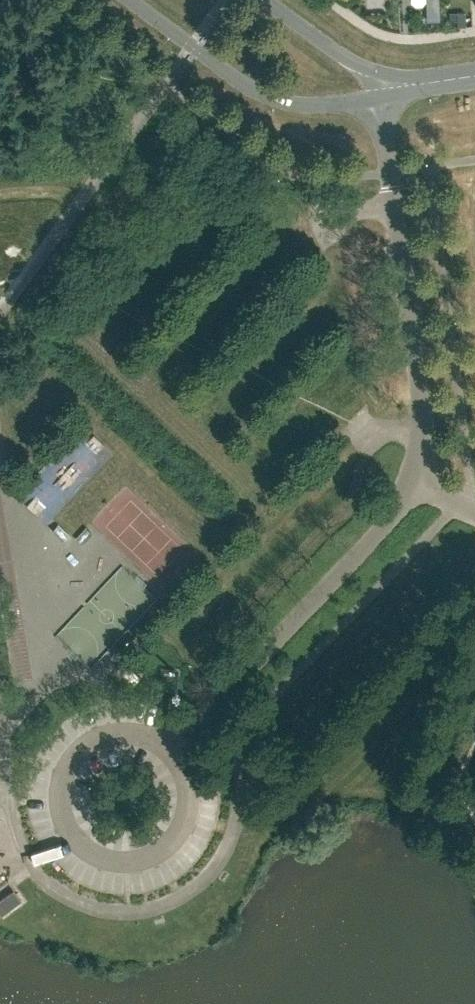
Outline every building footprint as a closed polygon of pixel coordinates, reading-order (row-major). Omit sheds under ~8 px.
[(440,12),(427,13),(428,20),(440,20),(440,12)] [(86,448),(98,440),(90,427),(78,435),(86,448)] [(14,890),(0,901),(0,912),(2,914),(21,900),(14,890)]
